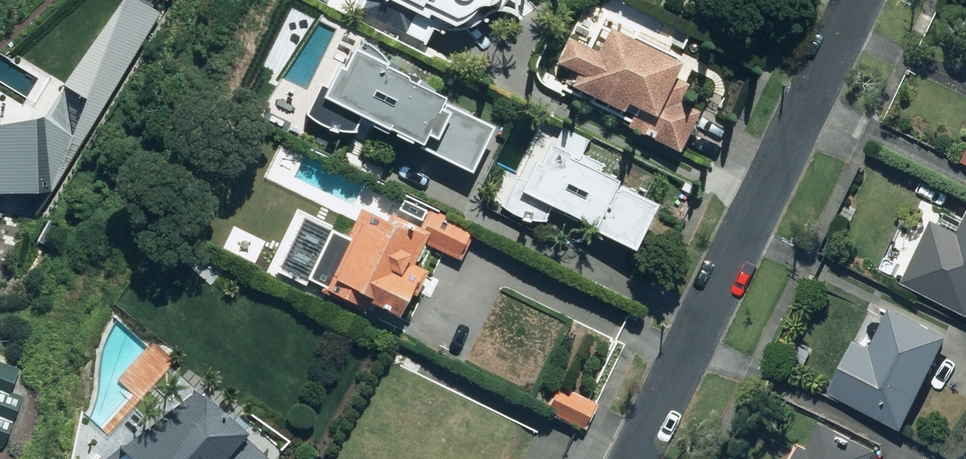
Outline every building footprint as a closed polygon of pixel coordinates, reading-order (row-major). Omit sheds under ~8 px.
[(48,107),(44,113),(0,115),(0,186),(39,209),(55,184),(164,5),(157,0),(113,0),(64,81),(2,42),(0,46),(0,78),(48,107)] [(357,8),(425,42),(432,27),(437,30),(442,19),(453,24),(464,19),(467,17),(467,12),(472,7),(479,4),(487,4),(491,3),(495,0),(360,0),(357,8)] [(699,110),(666,94),(682,62),(610,27),(599,51),(569,37),(557,61),(570,68),(564,82),(624,111),(627,103),(637,108),(628,126),(679,151),(699,110)] [(355,46),(327,96),(374,121),(372,124),(387,132),(389,127),(396,131),(394,133),(411,142),(412,139),(422,144),(421,146),(470,173),(495,128),(443,100),(444,97),(432,91),(434,87),(419,79),(418,82),(387,65),(391,59),(362,43),(359,49),(355,46)] [(517,176),(502,207),(543,226),(551,209),(635,249),(657,203),(617,184),(619,180),(599,170),(603,163),(583,154),(590,140),(563,127),(556,142),(548,138),(552,128),(540,122),(525,153),(533,157),(522,178),(517,176)] [(392,213),(389,220),(377,214),(378,212),(385,215),(393,196),(371,185),(364,199),(368,201),(367,204),(365,203),(324,293),(366,312),(371,302),(400,315),(416,281),(422,284),(429,270),(414,264),(430,231),(392,213)] [(905,282),(965,312),(965,221),(951,214),(945,225),(935,220),(905,282)] [(893,308),(846,400),(905,430),(952,338),(893,308)] [(5,441),(24,391),(12,386),(22,362),(0,354),(0,439),(5,441)] [(247,433),(244,430),(249,425),(237,414),(234,418),(206,392),(203,395),(173,367),(89,458),(224,458),(247,433)] [(559,387),(548,409),(584,428),(597,402),(586,397),(584,400),(559,387)] [(880,449),(823,422),(810,449),(797,443),(789,458),(875,458),(880,449)] [(251,458),(270,458),(259,450),(251,458)]
